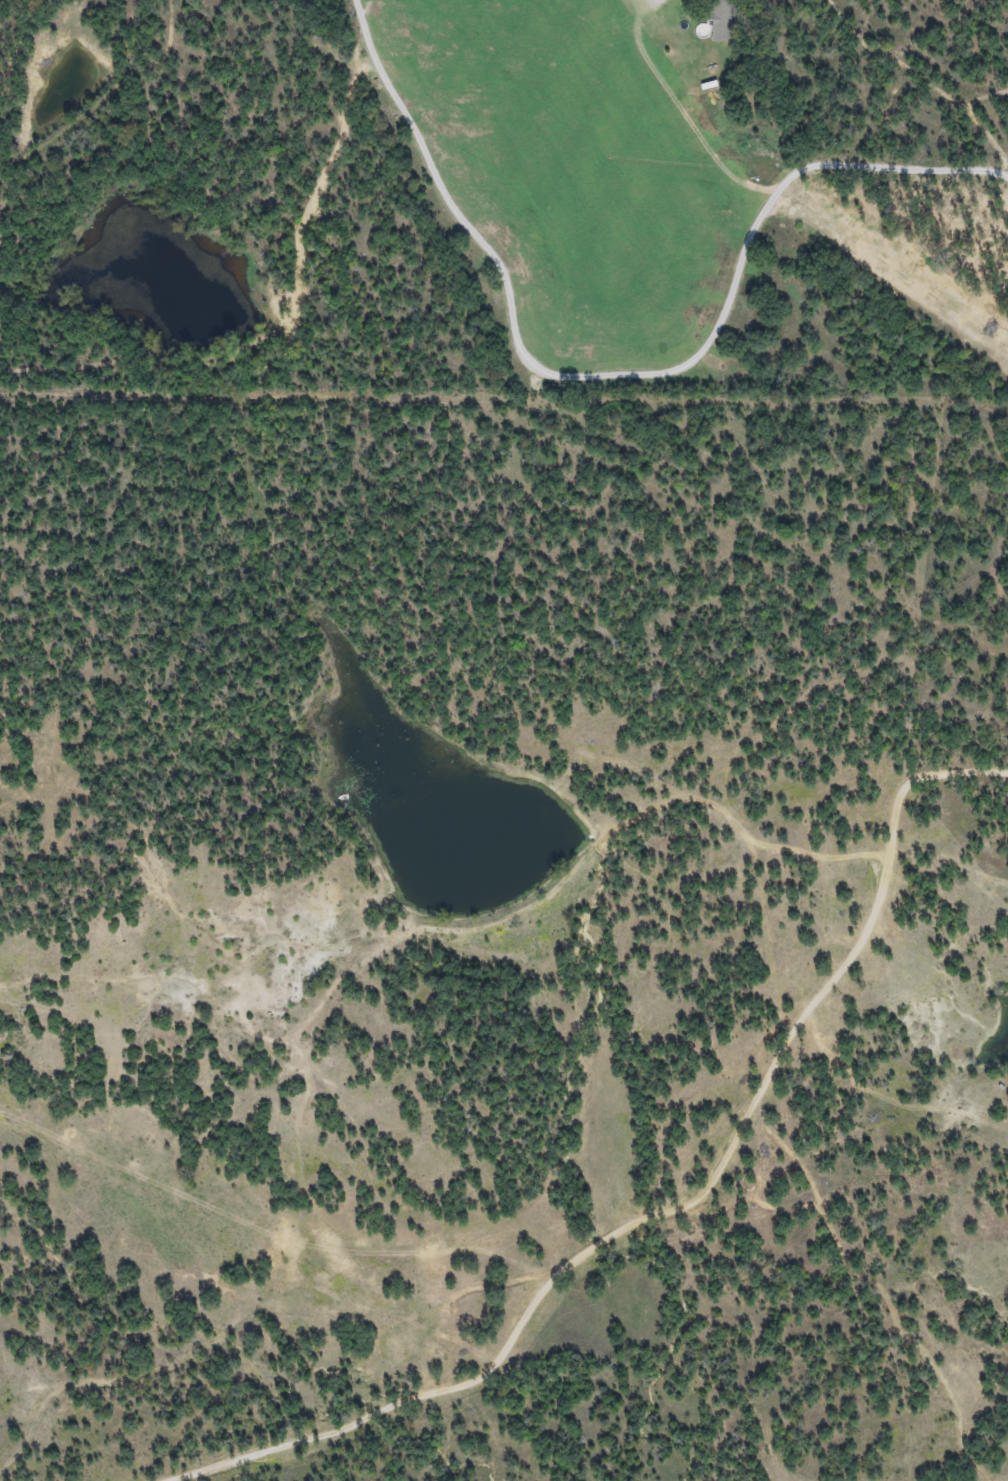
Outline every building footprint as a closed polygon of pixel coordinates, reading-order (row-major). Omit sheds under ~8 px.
[(712,42),(712,0),(730,0),(729,42),(712,42)]
